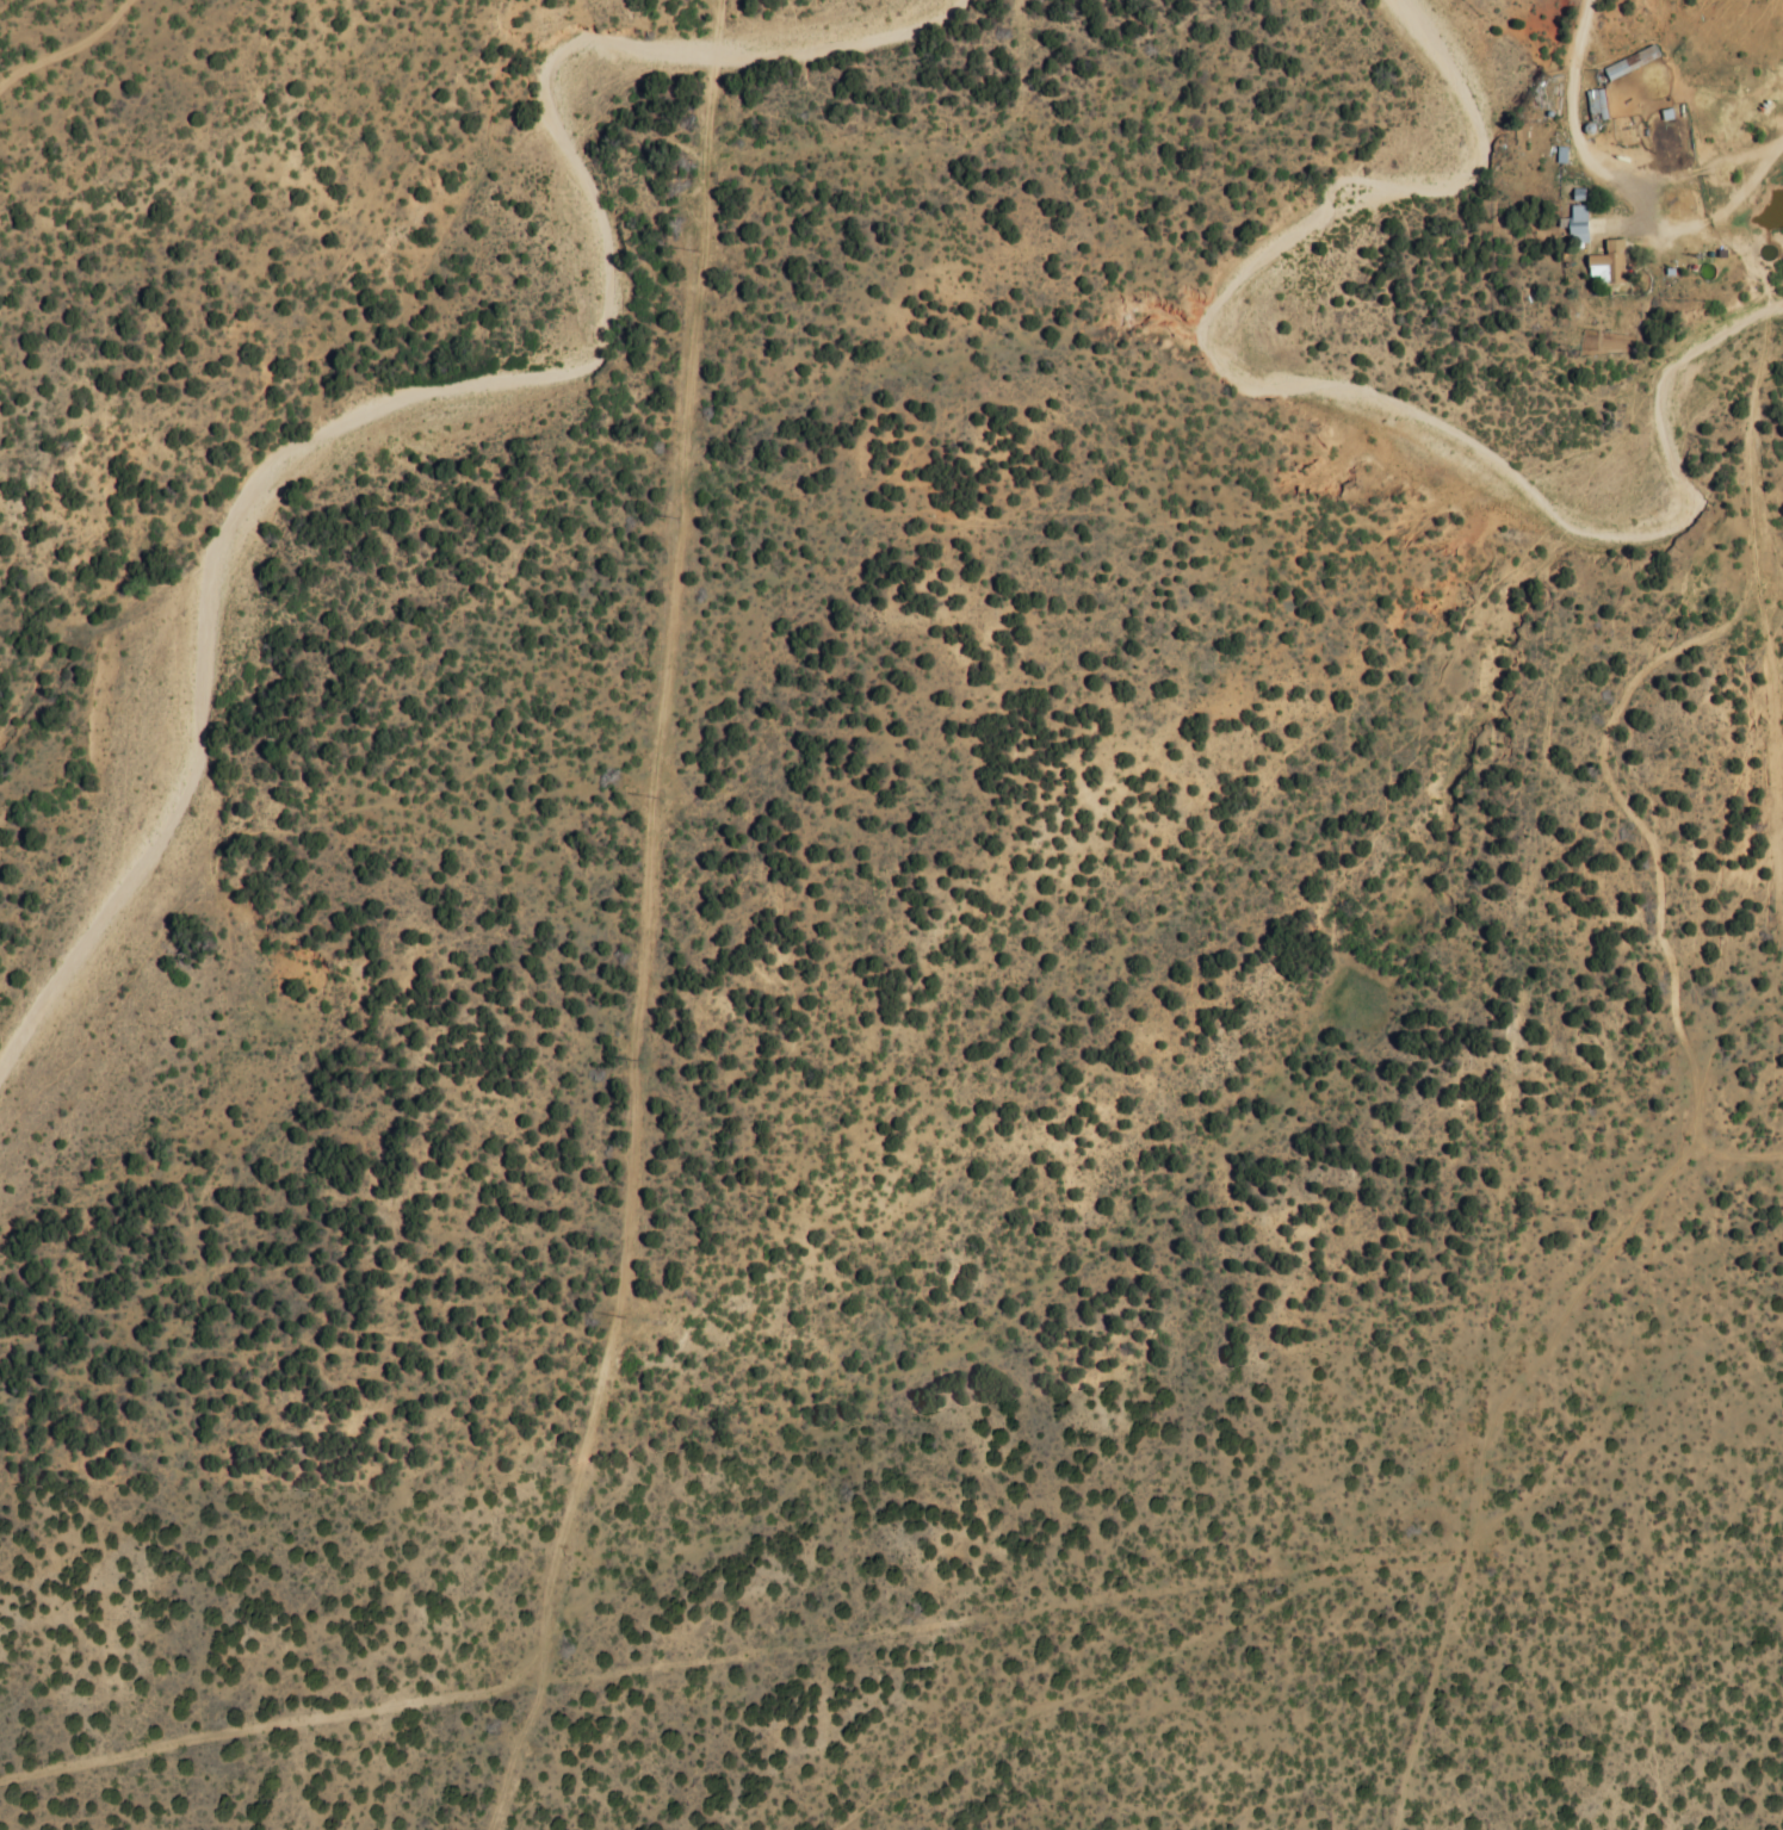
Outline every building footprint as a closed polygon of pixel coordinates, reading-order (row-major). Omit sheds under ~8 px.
[(1575,207),(1576,245),(1594,245),(1593,207),(1575,207)] [(1595,258),(1596,284),(1631,283),(1630,241),(1612,242),(1612,257),(1595,258)]
